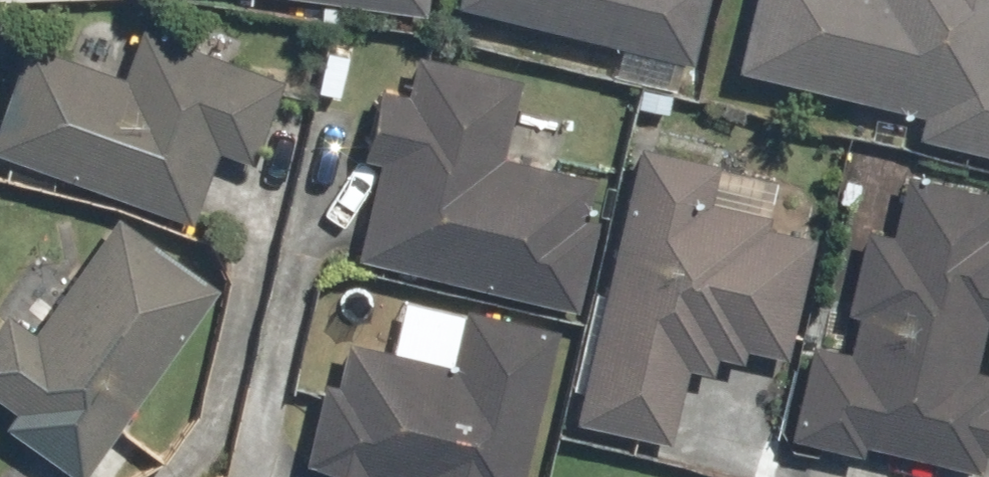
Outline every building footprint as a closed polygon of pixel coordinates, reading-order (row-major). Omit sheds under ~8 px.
[(421,17),(423,0),(292,0),(421,17)] [(445,6),(686,67),(703,0),(447,0),(445,6)] [(988,157),(988,0),(747,0),(729,72),(913,116),(907,137),(988,157)] [(0,89),(0,156),(186,226),(214,153),(247,166),(279,81),(133,26),(115,75),(19,39),(0,89)] [(347,260),(572,313),(603,182),(496,157),(515,78),(409,53),(399,94),(372,88),(354,161),(369,165),(347,260)] [(628,144),(563,424),(662,446),(680,369),(705,375),(709,359),(733,364),(736,349),(781,360),(810,236),(762,225),(764,216),(702,201),(711,163),(628,144)] [(778,439),(945,476),(974,476),(988,413),(988,373),(967,368),(978,322),(988,325),(988,193),(898,173),(885,232),(854,225),(826,346),(801,341),(778,439)] [(66,476),(74,476),(211,288),(109,215),(26,330),(0,312),(0,404),(8,410),(0,421),(0,429),(66,476)] [(552,331),(399,297),(387,352),(325,338),(296,465),(348,476),(519,476),(552,331)]
